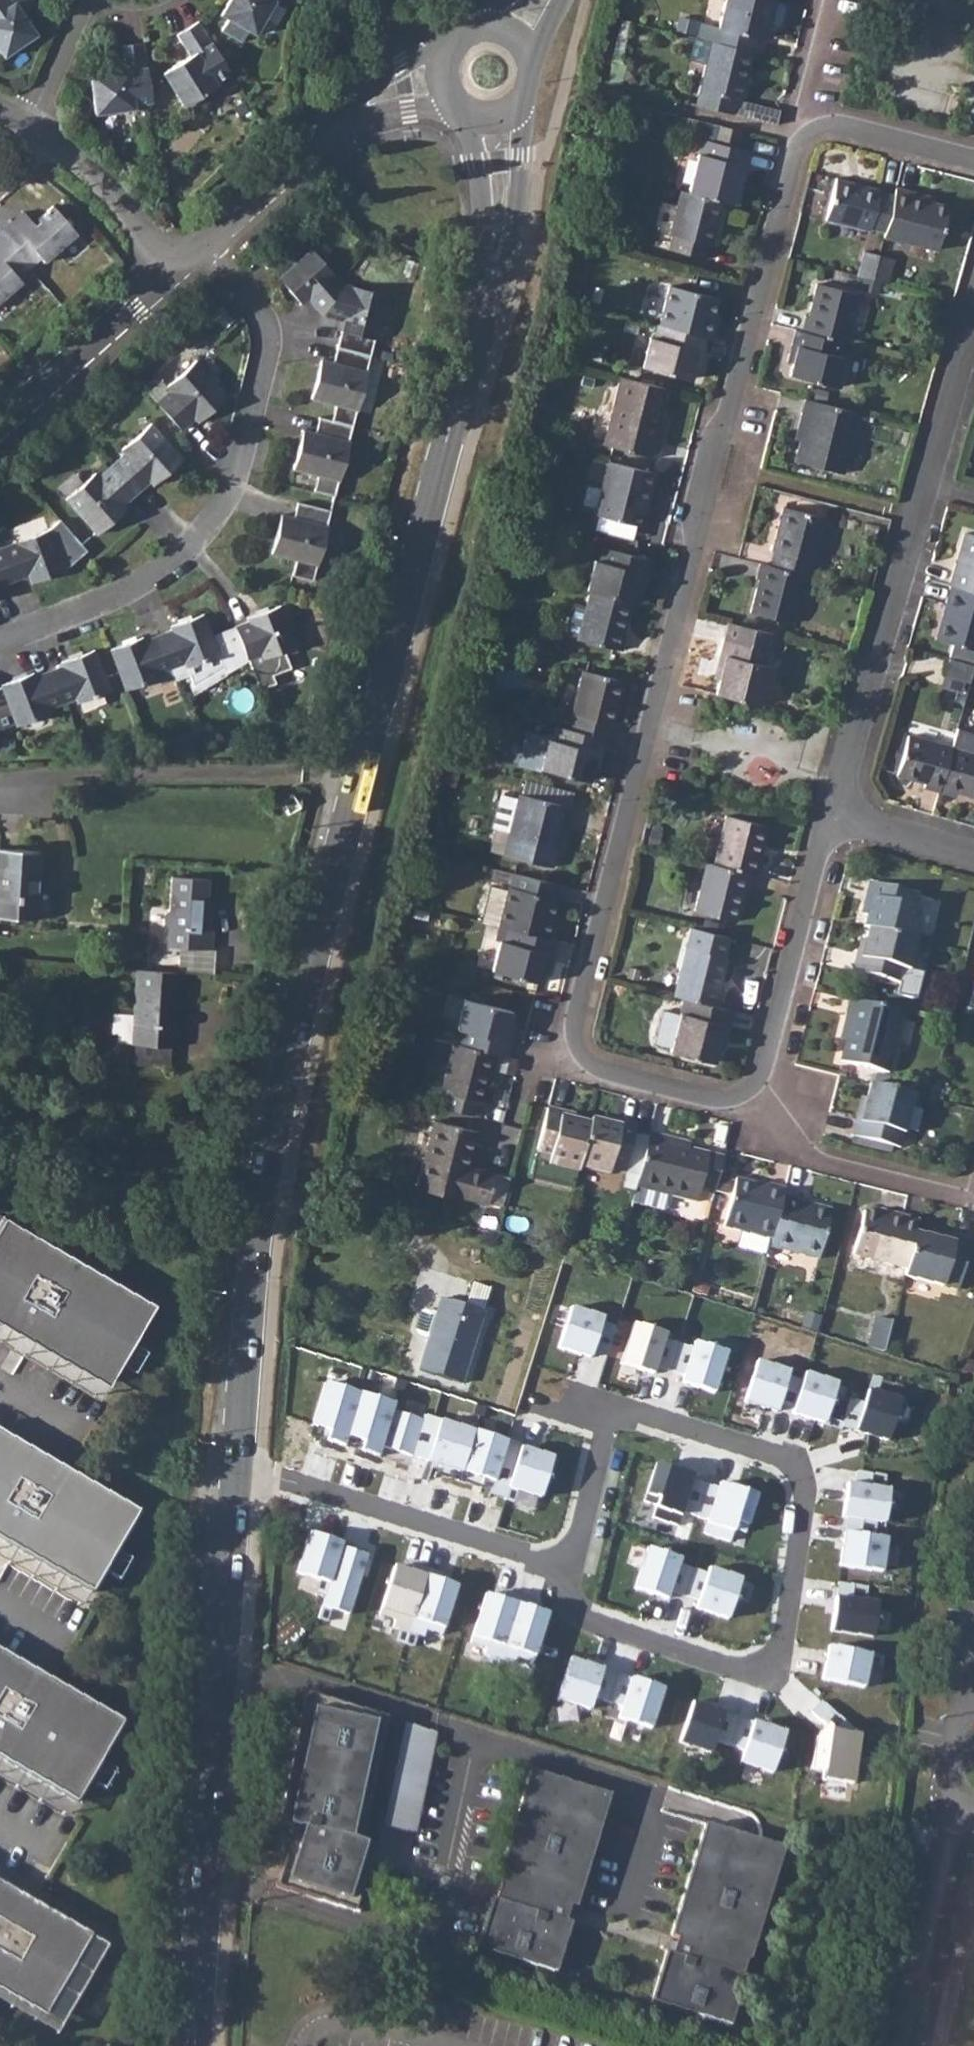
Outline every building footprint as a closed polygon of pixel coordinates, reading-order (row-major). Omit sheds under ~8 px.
[(4,56),(36,34),(18,8),(29,0),(0,0),(0,50),(4,56)] [(220,15),(228,19),(221,30),(241,42),(248,30),(255,35),(274,1),(273,0),(229,0),(220,15)] [(716,27),(759,39),(762,40),(765,25),(776,28),(781,24),(785,10),(781,4),(776,3),(777,0),(722,0),(716,27)] [(230,72),(198,21),(176,34),(189,55),(162,72),(183,106),(217,85),(214,81),(230,72)] [(151,102),(143,42),(117,45),(121,70),(89,74),(95,114),(134,109),(133,104),(151,102)] [(709,42),(694,104),(731,113),(734,99),(743,101),(747,85),(745,85),(753,52),(709,42)] [(706,123),(688,194),(723,202),(738,206),(742,188),(737,187),(742,165),(747,166),(751,151),(735,147),(716,142),(719,126),(706,123)] [(719,126),(716,142),(735,147),(740,131),(719,126)] [(869,229),(884,232),(893,194),(880,191),(880,189),(837,177),(826,220),(868,232),(869,229)] [(884,232),(883,236),(935,251),(947,206),(933,202),(909,195),(910,191),(896,186),(893,194),(884,232)] [(688,194),(679,192),(669,234),(672,235),(668,249),(706,258),(710,245),(713,245),(723,202),(688,194)] [(0,232),(0,234),(29,267),(41,257),(44,261),(77,233),(53,205),(38,218),(40,220),(36,225),(23,211),(0,232)] [(0,234),(0,300),(21,282),(17,278),(29,267),(0,234)] [(322,315),(341,284),(311,249),(278,278),(291,293),(295,290),(305,301),(308,299),(322,315)] [(861,257),(856,275),(872,279),(876,261),(861,257)] [(876,261),(872,279),(886,283),(891,260),(877,257),(876,261)] [(806,315),(802,330),(844,341),(848,342),(859,294),(817,283),(808,315),(806,315)] [(337,347),(369,355),(374,339),(386,295),(341,284),(322,315),(344,320),(337,347)] [(669,285),(660,324),(708,336),(714,338),(717,322),(712,322),(715,311),(718,297),(669,285)] [(305,301),(295,290),(291,293),(301,304),(305,301)] [(660,324),(657,324),(654,338),(649,337),(642,366),(693,379),(696,367),(700,368),(708,336),(660,324)] [(802,330),(795,328),(787,359),(792,361),(789,373),(839,386),(846,357),(841,355),(844,341),(802,330)] [(337,347),(334,361),(364,379),(367,371),(369,355),(337,347)] [(317,375),(324,377),(328,362),(321,360),(317,375)] [(170,391),(157,402),(182,431),(195,419),(206,410),(209,413),(228,396),(197,361),(167,387),(170,391)] [(336,405),(331,421),(351,425),(355,410),(364,379),(334,361),(333,363),(328,362),(324,377),(317,375),(311,399),(336,405)] [(670,388),(620,375),(603,444),(657,458),(662,443),(657,442),(663,418),(670,388)] [(806,416),(800,439),(795,460),(843,473),(859,411),(805,398),(801,415),(806,416)] [(206,410),(195,419),(198,422),(209,413),(206,410)] [(331,421),(319,417),(314,433),(309,431),(306,447),(298,445),(292,468),(317,475),(313,491),(333,496),(349,442),(351,425),(331,421)] [(183,458),(151,423),(121,449),(124,453),(111,465),(136,493),(149,481),(160,472),(163,475),(183,458)] [(306,447),(309,431),(302,430),(298,445),(306,447)] [(657,473),(607,461),(593,515),(638,526),(642,512),(648,487),(653,488),(657,473)] [(95,472),(65,499),(96,534),(116,517),(112,514),(123,504),(136,493),(111,465),(98,476),(95,472)] [(160,472),(149,481),(153,485),(163,475),(160,472)] [(311,581),(329,510),(296,502),(293,518),(288,516),(284,531),(277,529),(270,553),(295,559),(291,575),(311,581)] [(126,508),(123,504),(112,514),(116,517),(126,508)] [(774,551),(770,565),(805,574),(808,575),(811,561),(815,562),(826,517),(782,506),(772,550),(774,551)] [(284,531),(288,516),(280,514),(277,529),(284,531)] [(48,530),(1,547),(14,580),(28,575),(30,579),(44,574),(45,577),(64,570),(48,530)] [(951,584),(973,591),(973,533),(965,531),(951,584)] [(594,559),(587,589),(588,590),(629,600),(634,601),(638,587),(644,589),(651,558),(602,546),(599,561),(594,559)] [(0,548),(0,591),(2,590),(0,585),(14,580),(1,547),(0,548)] [(770,565),(759,562),(755,579),(758,581),(750,613),(793,623),(805,574),(770,565)] [(44,574),(30,579),(31,582),(45,577),(44,574)] [(951,584),(936,638),(973,648),(973,591),(951,584)] [(584,606),(577,635),(577,638),(621,649),(625,634),(622,634),(629,600),(588,590),(584,606)] [(296,648),(280,607),(248,619),(249,622),(235,628),(248,660),(248,662),(259,691),(276,685),(273,677),(291,670),(285,652),(296,648)] [(212,637),(204,615),(171,628),(173,631),(158,637),(171,669),(176,682),(190,677),(194,688),(224,670),(226,675),(248,662),(248,660),(235,628),(212,637)] [(719,678),(715,693),(760,705),(777,634),(728,621),(719,655),(724,656),(719,678)] [(143,638),(111,651),(126,692),(158,679),(157,675),(171,669),(158,637),(145,642),(143,638)] [(77,703),(109,690),(94,649),(61,662),(63,666),(49,671),(61,704),(75,698),(77,703)] [(943,674),(969,682),(973,667),(973,665),(947,658),(943,674)] [(16,726),(49,713),(47,709),(61,704),(49,671),(35,676),(33,672),(0,687),(0,729),(15,723),(16,726)] [(573,716),(570,730),(606,738),(608,739),(612,725),(614,725),(625,682),(581,671),(571,715),(573,716)] [(570,730),(557,726),(554,740),(549,740),(542,768),(590,780),(593,769),(598,770),(606,738),(570,730)] [(924,787),(939,791),(951,746),(908,734),(897,776),(924,784),(924,787)] [(939,791),(954,796),(955,793),(973,799),(973,753),(951,746),(939,791)] [(553,867),(558,846),(564,823),(569,824),(572,809),(519,794),(518,799),(505,796),(501,799),(494,825),(497,830),(509,833),(504,854),(553,867)] [(725,815),(713,863),(752,873),(759,875),(763,860),(760,858),(768,826),(725,815)] [(39,851),(0,848),(0,916),(34,919),(39,851)] [(713,863),(706,861),(693,910),(737,922),(745,889),(747,889),(752,873),(713,863)] [(485,922),(498,924),(551,938),(554,922),(550,921),(551,912),(559,884),(510,871),(506,888),(489,885),(481,920),(485,922)] [(166,946),(211,949),(212,930),(209,930),(205,930),(205,921),(210,918),(211,906),(207,905),(208,879),(170,876),(168,909),(164,913),(163,924),(167,928),(166,946)] [(866,914),(863,928),(867,929),(909,940),(917,909),(913,908),(917,894),(868,881),(861,913),(866,914)] [(551,938),(498,924),(494,941),(498,942),(492,969),(540,981),(543,970),(548,971),(555,939),(551,938)] [(690,927),(673,995),(682,998),(719,1007),(723,991),(720,989),(732,938),(690,927)] [(909,940),(867,929),(864,942),(859,940),(852,971),(920,988),(924,974),(909,970),(916,941),(909,940)] [(180,1000),(182,972),(136,969),(132,1044),(178,1047),(179,1027),(176,1026),(177,1000),(180,1000)] [(719,1007),(682,998),(679,1015),(661,1010),(653,1043),(671,1047),(670,1051),(715,1062),(719,1046),(724,1024),(730,1026),(733,1010),(719,1007)] [(464,1030),(460,1043),(498,1053),(509,1055),(516,1023),(511,1022),(514,1011),(467,999),(460,1029),(464,1030)] [(851,1017),(845,1041),(841,1059),(890,1071),(903,1013),(850,999),(846,1015),(851,1017)] [(448,1092),(444,1106),(473,1114),(477,1099),(484,1100),(492,1068),(494,1068),(498,1053),(460,1043),(452,1042),(441,1090),(448,1092)] [(860,1121),(855,1120),(851,1135),(900,1147),(913,1094),(869,1083),(865,1099),(860,1121)] [(578,1115),(547,1107),(534,1155),(550,1159),(549,1163),(576,1171),(578,1165),(589,1121),(577,1118),(578,1115)] [(589,1121),(578,1165),(608,1172),(609,1167),(623,1170),(635,1123),(605,1115),(603,1119),(590,1116),(589,1121)] [(433,1120),(416,1187),(460,1198),(461,1196),(486,1202),(495,1171),(468,1164),(476,1130),(433,1120)] [(648,1130),(634,1184),(630,1200),(661,1208),(665,1206),(669,1194),(695,1201),(700,1185),(713,1188),(722,1154),(686,1145),(663,1139),(664,1134),(648,1130)] [(723,1225),(771,1237),(782,1195),(783,1187),(767,1184),(767,1187),(734,1178),(723,1225)] [(771,1237),(769,1244),(816,1255),(827,1211),(796,1203),(797,1199),(782,1195),(771,1237)] [(900,1219),(878,1214),(865,1210),(853,1253),(906,1268),(915,1229),(918,1219),(901,1215),(900,1219)] [(0,1217),(0,1238),(9,1222),(0,1217)] [(114,1390),(160,1309),(9,1222),(0,1238),(0,1324),(23,1338),(114,1390)] [(906,1268),(904,1274),(957,1288),(969,1238),(955,1235),(954,1239),(931,1233),(915,1229),(906,1268)] [(482,1311),(440,1298),(436,1313),(425,1309),(420,1312),(414,1330),(417,1335),(429,1338),(419,1370),(460,1383),(482,1311)] [(598,1310),(565,1301),(556,1340),(588,1348),(598,1310)] [(874,1316),(866,1346),(884,1352),(893,1320),(874,1316)] [(663,1329),(630,1321),(620,1359),(653,1368),(663,1329)] [(14,1353),(105,1405),(114,1390),(23,1338),(0,1324),(0,1345),(14,1353)] [(722,1346),(689,1337),(679,1376),(712,1384),(722,1346)] [(785,1365),(752,1357),(743,1395),(775,1404),(785,1365)] [(833,1378),(800,1370),(790,1408),(823,1417),(833,1378)] [(900,1397),(867,1388),(857,1427),(890,1435),(900,1397)] [(96,1599),(144,1518),(0,1435),(0,1543),(96,1599)] [(690,1473),(657,1463),(645,1501),(677,1511),(690,1473)] [(881,1518),(885,1484),(846,1479),(841,1513),(881,1518)] [(750,1490),(717,1480),(705,1518),(737,1528),(750,1490)] [(880,1572),(886,1535),(841,1528),(835,1565),(880,1572)] [(343,1543),(311,1533),(299,1572),(331,1582),(324,1605),(346,1611),(364,1553),(342,1546),(343,1543)] [(88,1614),(96,1599),(0,1543),(0,1563),(88,1614)] [(679,1555),(647,1545),(635,1583),(667,1594),(679,1555)] [(424,1574),(394,1565),(382,1605),(412,1615),(424,1574)] [(738,1577),(706,1566),(694,1604),(726,1615),(738,1577)] [(454,1583),(424,1574),(412,1615),(442,1624),(454,1583)] [(873,1636),(879,1599),(834,1592),(829,1629),(873,1636)] [(517,1603),(487,1594),(474,1635),(504,1644),(517,1603)] [(547,1612),(517,1603),(504,1644),(534,1653),(547,1612)] [(864,1689),(873,1653),(829,1643),(820,1679),(864,1689)] [(82,1808),(129,1727),(0,1653),(0,1761),(82,1808)] [(605,1665),(570,1654),(556,1697),(591,1708),(605,1665)] [(663,1684),(628,1673),(614,1716),(649,1727),(663,1684)] [(307,1693),(280,1822),(296,1825),(293,1837),(292,1836),(276,1886),(359,1912),(374,1862),(369,1861),(374,1844),(360,1840),(386,1717),(307,1693)] [(720,1704),(692,1695),(678,1737),(707,1746),(720,1704)] [(787,1725),(752,1714),(738,1757),(774,1768),(787,1725)] [(434,1732),(407,1724),(397,1770),(425,1776),(434,1732)] [(860,1729),(827,1724),(819,1777),(852,1782),(860,1729)] [(82,1808),(0,1761),(0,1782),(73,1823),(82,1808)] [(493,1898),(478,1948),(556,1971),(571,1922),(566,1920),(569,1910),(570,1905),(576,1907),(610,1794),(532,1770),(497,1883),(500,1884),(495,1899),(493,1898)] [(652,2001),(730,2024),(745,1975),(742,1974),(747,1959),(750,1960),(784,1847),(706,1823),(672,1935),(677,1937),(675,1943),(672,1953),(667,1951),(652,2001)] [(45,2019),(91,1940),(0,1887),(0,1993),(45,2019)] [(63,2043),(114,1954),(91,1940),(45,2019),(0,1993),(0,2006),(63,2043)] [(672,1953),(675,1943),(667,1940),(664,1950),(667,1951),(672,1953)]
